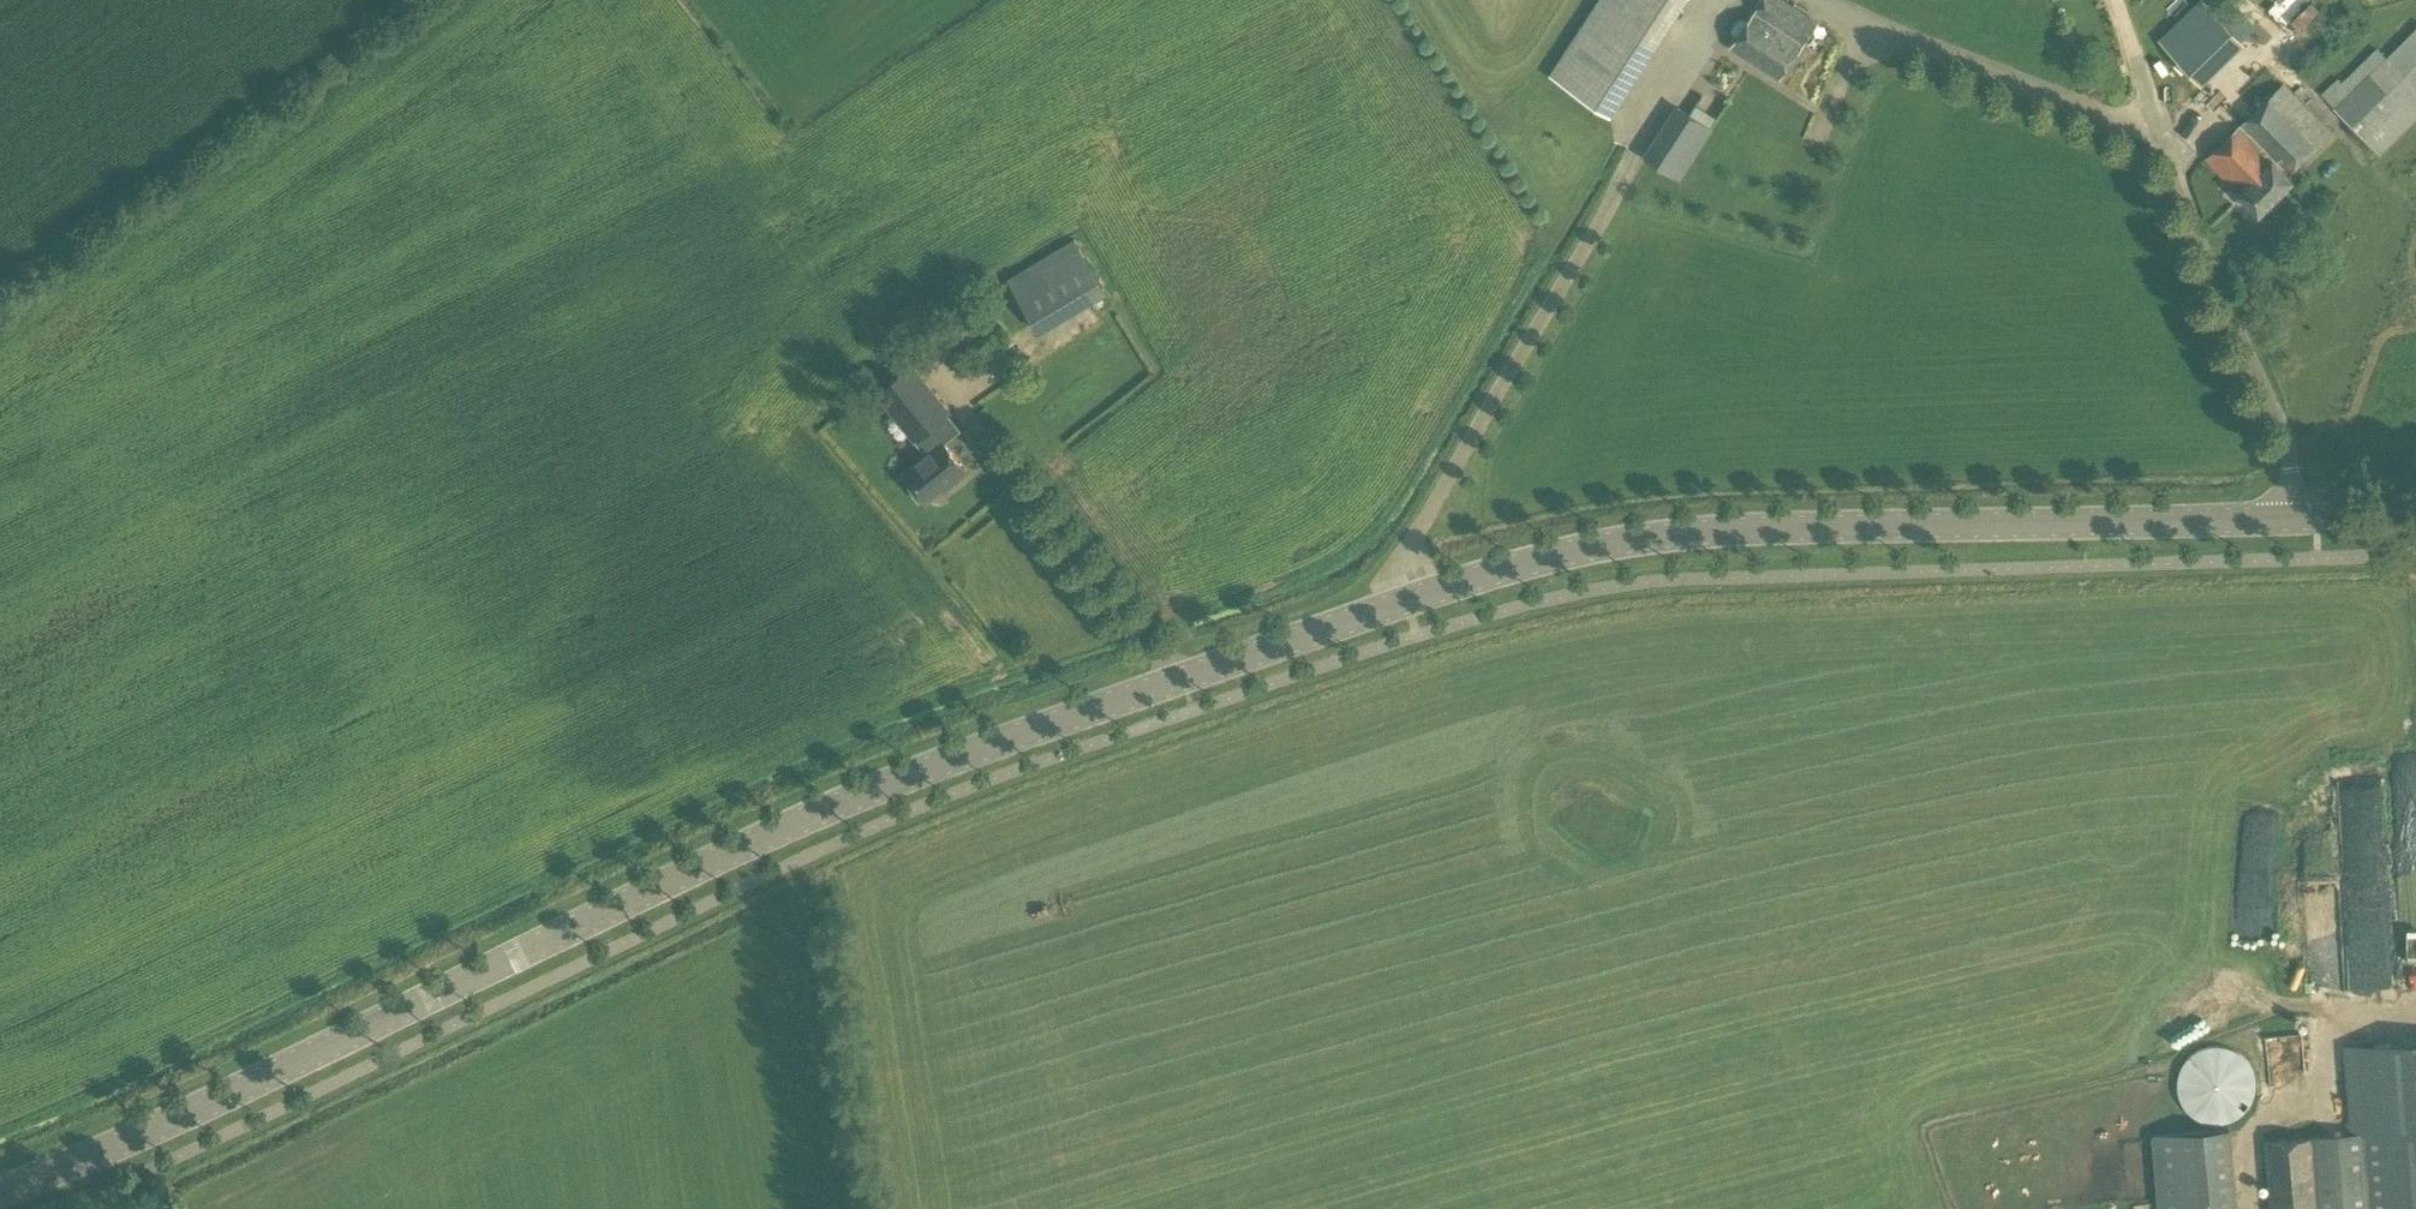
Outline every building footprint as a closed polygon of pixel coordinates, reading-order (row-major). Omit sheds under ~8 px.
[(1685,0),(1598,0),(1551,72),(1612,112),(1685,0)] [(1786,0),(1762,0),(1748,21),(1745,19),(1740,18),(1737,20),(1732,27),(1732,31),(1734,35),(1737,37),(1731,46),(1781,79),(1819,22),(1786,0)] [(2304,0),(2272,0),(2266,7),(2283,23),(2304,0)] [(2211,10),(2198,23),(2225,51),(2238,37),(2211,10)] [(2174,55),(2185,44),(2168,27),(2157,37),(2174,55)] [(2415,118),(2415,28),(2335,109),(2380,154),(2415,118)] [(2259,213),(2295,178),(2290,172),(2331,132),(2284,84),(2206,159),(2259,213)] [(1712,128),(1675,104),(1642,156),(1679,180),(1712,128)] [(1040,332),(1108,293),(1077,237),(1009,276),(1040,332)] [(944,490),(968,470),(945,442),(958,431),(955,428),(958,426),(949,415),(950,414),(913,366),(878,394),(926,454),(903,472),(927,501),(942,488),(944,490)] [(2267,1139),(2273,1208),(2415,1208),(2415,1042),(2346,1047),(2353,1132),(2315,1135),(2315,1136),(2267,1139)] [(2217,1123),(2223,1122),(2229,1121),(2234,1119),(2240,1115),(2244,1112),(2248,1107),(2251,1102),(2254,1096),(2255,1090),(2256,1084),(2255,1078),(2254,1072),(2251,1066),(2248,1061),(2244,1056),(2240,1052),(2234,1049),(2229,1047),(2223,1045),(2217,1045),(2210,1045),(2205,1047),(2199,1049),(2194,1052),(2189,1056),(2185,1061),(2182,1066),(2179,1072),(2178,1078),(2178,1084),(2178,1090),(2179,1096),(2182,1102),(2185,1107),(2189,1112),(2194,1115),(2199,1119),(2205,1121),(2210,1122),(2217,1123)] [(2229,1129),(2153,1135),(2160,1208),(2236,1208),(2229,1129)]
